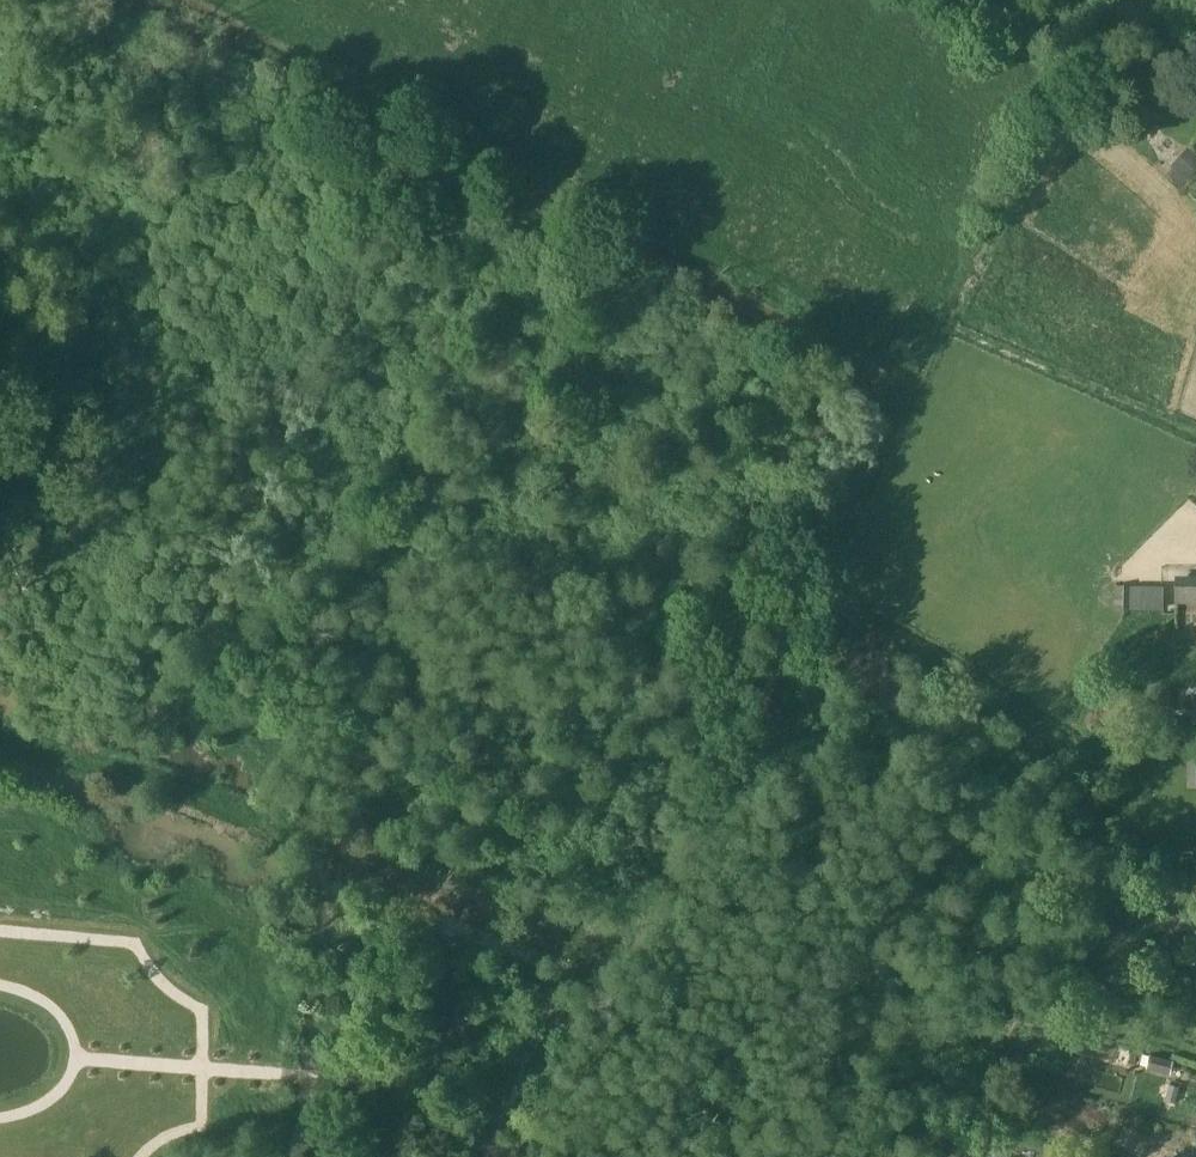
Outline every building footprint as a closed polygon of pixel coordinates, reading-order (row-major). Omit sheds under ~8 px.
[(1171,166),(1187,182),(1195,172),(1195,154),(1189,147),(1171,166)] [(1178,576),(1177,604),(1195,604),(1195,576),(1178,576)] [(1164,587),(1126,585),(1117,585),(1116,591),(1103,590),(1102,605),(1116,606),(1116,608),(1126,616),(1133,610),(1164,610),(1164,587)] [(1047,1010),(1060,1014),(1063,1005),(1051,1000),(1047,1010)] [(1175,1061),(1151,1055),(1147,1069),(1171,1075),(1175,1061)] [(1170,1085),(1166,1102),(1176,1104),(1180,1088),(1170,1085)]
